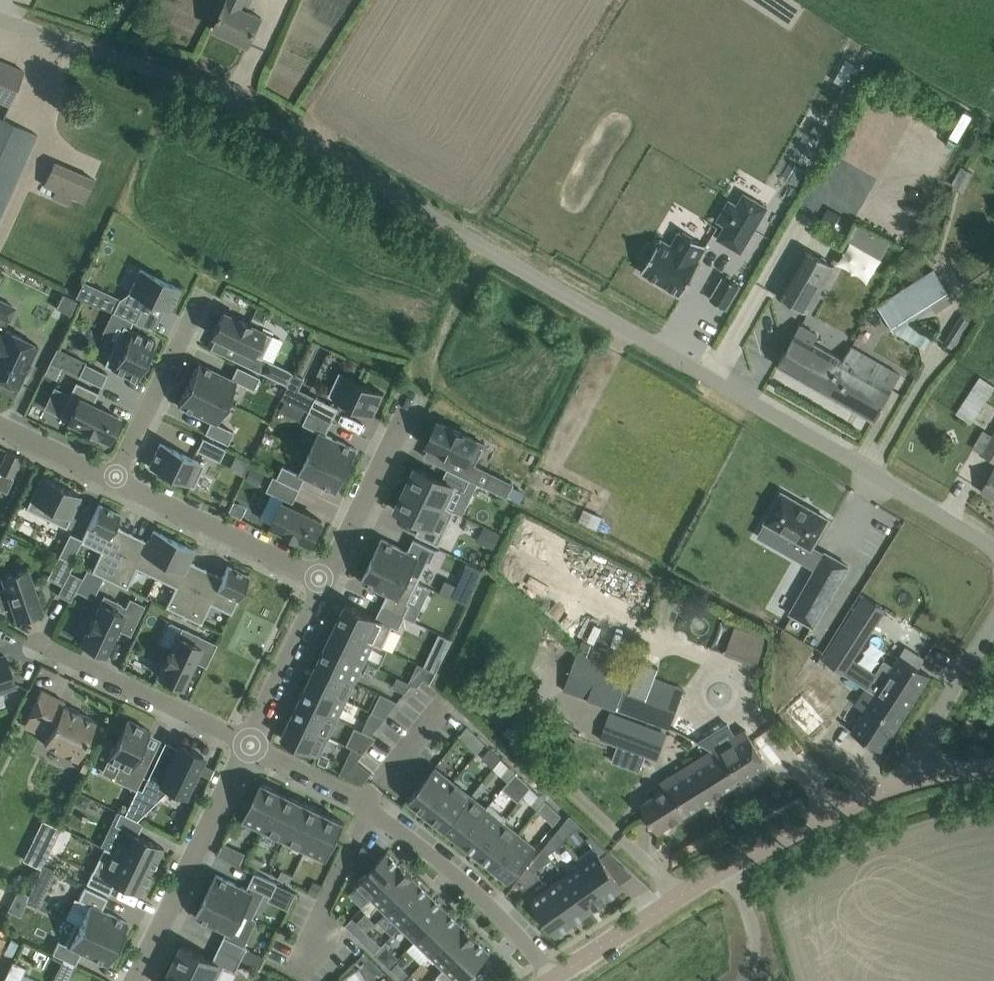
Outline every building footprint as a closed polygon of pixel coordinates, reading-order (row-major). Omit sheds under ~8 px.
[(214,28),(249,45),(261,17),(248,11),(253,0),(227,0),(214,28)] [(9,105),(24,71),(0,61),(0,102),(9,105)] [(37,135),(0,118),(0,216),(37,135)] [(805,130),(794,155),(806,161),(818,136),(805,130)] [(935,173),(949,147),(941,143),(927,169),(935,173)] [(43,186),(55,191),(52,199),(68,205),(72,196),(85,201),(94,179),(53,162),(44,184),(43,186)] [(961,166),(950,184),(961,190),(971,172),(961,166)] [(721,232),(717,239),(740,252),(767,208),(744,193),(737,205),(729,200),(717,220),(725,225),(723,229),(721,232)] [(660,239),(641,271),(681,295),(700,262),(697,260),(706,245),(680,230),(671,245),(660,239)] [(808,312),(834,265),(803,248),(777,295),(808,312)] [(169,311),(180,288),(140,269),(129,292),(169,311)] [(877,305),(893,330),(907,321),(905,318),(929,302),(934,311),(952,299),(933,269),(877,305)] [(724,276),(710,299),(726,308),(739,285),(724,276)] [(62,293),(56,307),(70,314),(77,300),(74,299),(62,293)] [(113,311),(135,322),(141,310),(119,299),(113,311)] [(17,388),(21,380),(24,380),(27,374),(25,371),(37,345),(3,329),(8,319),(9,320),(15,307),(0,300),(0,380),(17,388)] [(212,335),(237,347),(231,359),(288,386),(294,373),(261,357),(272,335),(223,312),(212,335)] [(962,315),(944,343),(955,349),(972,322),(962,315)] [(867,356),(852,347),(851,346),(843,360),(812,343),(818,334),(801,324),(796,333),(795,333),(777,365),(874,420),(892,388),(859,369),(867,356)] [(123,325),(104,365),(136,381),(155,341),(123,325)] [(50,361),(45,373),(56,379),(62,367),(50,361)] [(226,402),(236,381),(253,389),(259,377),(237,366),(231,378),(198,362),(188,384),(226,402)] [(101,386),(107,374),(84,363),(79,375),(101,386)] [(373,416),(384,393),(340,371),(328,395),(373,416)] [(955,413),(971,423),(993,388),(993,385),(980,376),(955,413)] [(119,417),(92,404),(98,392),(75,381),(59,416),(82,427),(81,427),(94,433),(108,440),(119,417)] [(178,405),(210,421),(205,433),(227,444),(233,431),(216,423),(226,402),(188,384),(178,405)] [(332,422),(338,408),(316,397),(309,411),(332,422)] [(309,411),(303,423),(319,431),(309,452),(347,470),(357,449),(326,434),(332,422),(309,411)] [(447,468),(470,479),(477,483),(484,469),(474,465),(484,443),(464,433),(452,427),(451,428),(437,421),(435,426),(432,425),(426,437),(429,438),(426,444),(440,450),(440,451),(451,456),(446,467),(447,468)] [(993,461),(993,432),(982,454),(993,461)] [(225,448),(202,438),(196,450),(219,461),(225,448)] [(160,442),(149,466),(193,487),(204,464),(160,442)] [(8,451),(0,467),(0,471),(12,477),(21,458),(8,451)] [(277,478),(300,489),(305,477),(337,492),(347,470),(309,452),(299,473),(283,466),(277,477),(277,478)] [(251,466),(245,479),(255,484),(262,471),(251,466)] [(447,468),(442,479),(415,467),(405,488),(454,511),(455,511),(447,507),(457,487),(464,490),(470,479),(447,468)] [(981,491),(993,498),(993,469),(981,491)] [(66,527),(81,495),(41,476),(26,508),(66,527)] [(293,502),(300,489),(277,478),(277,477),(274,476),(267,490),(293,502)] [(405,488),(395,510),(421,522),(416,534),(438,545),(454,511),(405,488)] [(813,626),(848,565),(825,552),(824,553),(812,546),(828,518),(782,492),(765,521),(782,531),(775,545),(815,568),(790,613),(813,626)] [(285,532),(298,538),(298,537),(312,544),(323,521),(283,502),(272,525),(286,531),(285,532)] [(99,504),(82,539),(81,541),(101,551),(92,571),(109,579),(131,534),(114,526),(120,514),(99,504)] [(500,534),(484,527),(477,541),(493,549),(500,534)] [(156,577),(174,540),(153,530),(148,542),(131,534),(109,579),(126,588),(136,568),(156,577)] [(71,561),(81,541),(82,539),(70,533),(59,555),(71,561)] [(418,582),(428,561),(430,562),(436,549),(414,539),(408,551),(381,538),(371,559),(418,582)] [(183,615),(205,569),(189,561),(194,549),(174,540),(156,577),(175,586),(166,607),(183,615)] [(404,616),(411,603),(408,602),(418,582),(371,559),(361,581),(387,594),(382,605),(404,616)] [(472,591),(482,570),(466,562),(456,584),(472,591)] [(205,569),(183,615),(200,623),(210,603),(231,613),(249,576),(228,565),(222,577),(205,569)] [(26,567),(2,576),(6,588),(0,590),(0,606),(1,609),(12,605),(17,617),(40,609),(26,567)] [(70,601),(82,578),(69,571),(65,579),(57,594),(70,601)] [(125,606),(104,596),(94,616),(93,616),(88,628),(88,629),(81,643),(87,645),(86,648),(97,654),(98,651),(104,654),(116,628),(130,635),(145,605),(129,597),(125,606)] [(382,646),(393,625),(399,628),(404,616),(382,605),(376,617),(346,603),(336,624),(382,646)] [(854,610),(822,659),(843,673),(875,623),(854,610)] [(336,624),(327,642),(365,661),(379,667),(388,649),(382,646),(336,624)] [(206,666),(216,643),(182,627),(179,633),(171,650),(171,649),(165,662),(159,676),(181,687),(194,660),(206,666)] [(733,627),(726,648),(760,660),(767,639),(733,627)] [(442,659),(452,639),(439,633),(429,653),(442,659)] [(355,681),(365,661),(327,642),(317,662),(355,681)] [(918,667),(924,658),(905,646),(893,666),(884,660),(878,671),(867,688),(875,693),(905,712),(930,675),(918,667)] [(617,708),(630,670),(579,652),(565,690),(617,708)] [(15,685),(5,655),(0,657),(0,690),(15,685)] [(317,662),(308,681),(346,700),(355,681),(317,662)] [(435,673),(421,665),(417,673),(430,683),(435,673)] [(671,727),(684,689),(630,670),(617,708),(671,727)] [(412,683),(402,678),(397,688),(405,692),(412,683)] [(338,718),(346,700),(308,681),(300,700),(338,718)] [(25,723),(26,724),(31,713),(42,718),(37,729),(48,734),(44,744),(77,760),(96,721),(63,705),(65,701),(41,689),(25,723)] [(881,750),(905,712),(875,693),(851,731),(858,735),(881,750)] [(381,694),(374,708),(388,714),(398,702),(381,694)] [(804,699),(786,715),(811,742),(828,725),(804,699)] [(329,736),(338,718),(300,700),(291,718),(329,736)] [(493,705),(486,712),(500,726),(506,719),(493,705)] [(384,718),(371,712),(366,723),(376,728),(384,718)] [(658,758),(667,734),(611,713),(602,737),(658,758)] [(281,737),(320,756),(329,736),(291,718),(281,737)] [(136,790),(150,761),(137,755),(150,730),(126,719),(107,759),(119,765),(113,779),(136,790)] [(729,723),(705,738),(712,750),(733,783),(766,763),(745,729),(736,735),(729,723)] [(477,752),(484,742),(475,733),(467,744),(477,752)] [(363,753),(372,743),(361,737),(356,750),(363,753)] [(141,790),(158,799),(169,788),(188,797),(197,778),(193,776),(203,756),(179,744),(167,769),(154,763),(141,790)] [(501,758),(490,748),(482,757),(493,767),(501,758)] [(664,789),(640,804),(657,831),(733,783),(712,750),(660,782),(664,789)] [(349,778),(356,782),(363,782),(371,772),(357,761),(349,778)] [(205,765),(202,773),(209,776),(212,769),(205,765)] [(453,781),(435,766),(408,799),(427,814),(453,781)] [(507,781),(516,772),(515,772),(510,766),(501,775),(507,781)] [(530,786),(516,773),(516,772),(508,780),(523,794),(530,786)] [(427,814),(445,828),(471,795),(453,781),(427,814)] [(261,782),(242,820),(264,830),(282,792),(261,782)] [(264,830),(284,840),(303,802),(282,792),(264,830)] [(540,794),(531,803),(537,809),(546,800),(540,794)] [(445,828),(461,841),(490,804),(489,804),(486,807),(471,795),(445,828)] [(561,815),(546,800),(538,810),(554,824),(561,815)] [(284,840),(305,850),(323,812),(303,802),(284,840)] [(504,821),(507,818),(490,804),(461,841),(478,855),(504,821)] [(143,823),(124,814),(120,812),(114,824),(123,828),(113,851),(104,847),(103,848),(152,871),(163,847),(137,835),(143,823)] [(305,850),(327,860),(345,822),(323,812),(305,850)] [(519,834),(504,821),(478,855),(493,866),(519,834)] [(43,822),(36,837),(47,842),(54,827),(43,822)] [(553,850),(565,842),(557,830),(548,842),(553,850)] [(493,866),(509,880),(535,847),(519,834),(493,866)] [(596,852),(580,864),(606,900),(623,887),(601,856),(608,851),(591,834),(586,838),(596,852)] [(40,869),(51,847),(33,838),(23,860),(40,869)] [(355,861),(366,872),(356,882),(371,897),(402,866),(387,851),(378,859),(363,845),(355,861)] [(540,867),(552,859),(543,847),(534,858),(540,867)] [(103,848),(93,870),(92,870),(86,883),(109,894),(114,882),(141,894),(152,871),(103,848)] [(240,864),(245,853),(235,848),(229,859),(240,864)] [(260,868),(263,860),(252,855),(249,862),(260,868)] [(589,911),(606,900),(580,864),(564,875),(589,911)] [(371,897),(386,912),(417,880),(402,866),(371,897)] [(534,879),(526,868),(519,877),(525,886),(534,879)] [(282,869),(278,877),(289,882),(293,875),(282,869)] [(271,895),(277,883),(255,872),(249,884),(264,892),(271,895)] [(216,873),(206,895),(244,913),(252,917),(264,892),(249,884),(247,888),(216,873)] [(573,923),(589,911),(564,875),(547,887),(573,923)] [(431,894),(417,880),(386,912),(401,926),(431,894)] [(313,881),(309,891),(317,895),(322,885),(313,881)] [(117,943),(127,922),(101,909),(107,897),(84,886),(78,899),(89,905),(80,924),(75,922),(75,923),(117,943)] [(555,936),(573,923),(547,887),(530,900),(555,936)] [(401,926),(415,940),(446,908),(431,894),(401,926)] [(233,935),(244,913),(206,895),(196,916),(233,935)] [(460,923),(446,908),(415,940),(430,954),(460,923)] [(381,945),(357,922),(350,929),(374,952),(381,945)] [(75,923),(65,944),(58,941),(52,953),(75,964),(80,952),(107,965),(117,943),(75,923)] [(475,937),(460,923),(430,954),(444,968),(437,975),(438,975),(475,937)] [(241,958),(247,946),(224,935),(219,948),(241,958)] [(438,975),(443,980),(462,980),(490,952),(475,937),(438,975)] [(379,957),(391,945),(386,940),(381,945),(374,952),(379,957)] [(213,959),(182,945),(172,966),(203,980),(218,980),(225,966),(235,971),(241,958),(219,948),(213,959)] [(260,967),(266,955),(247,946),(241,958),(260,967)] [(362,967),(370,958),(364,952),(355,961),(362,967)] [(75,964),(63,958),(52,980),(67,980),(75,964)] [(26,967),(12,961),(3,980),(19,980),(26,967)] [(410,974),(397,962),(391,969),(404,980),(408,976),(410,974)] [(172,966),(165,980),(203,980),(172,966)]
